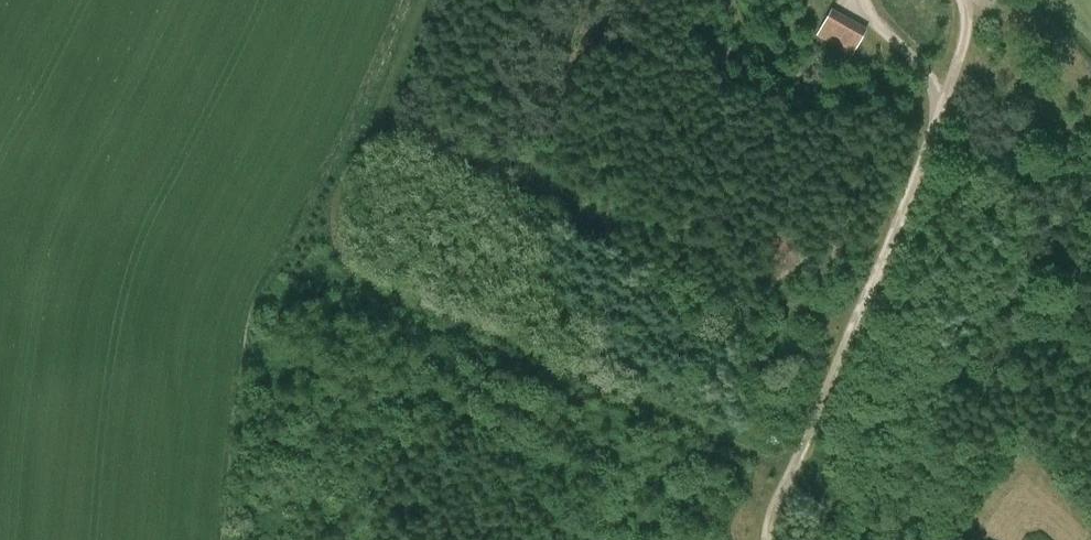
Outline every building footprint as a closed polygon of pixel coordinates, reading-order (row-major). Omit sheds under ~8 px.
[(831,13),(819,34),(855,55),(868,34),(831,13)]
